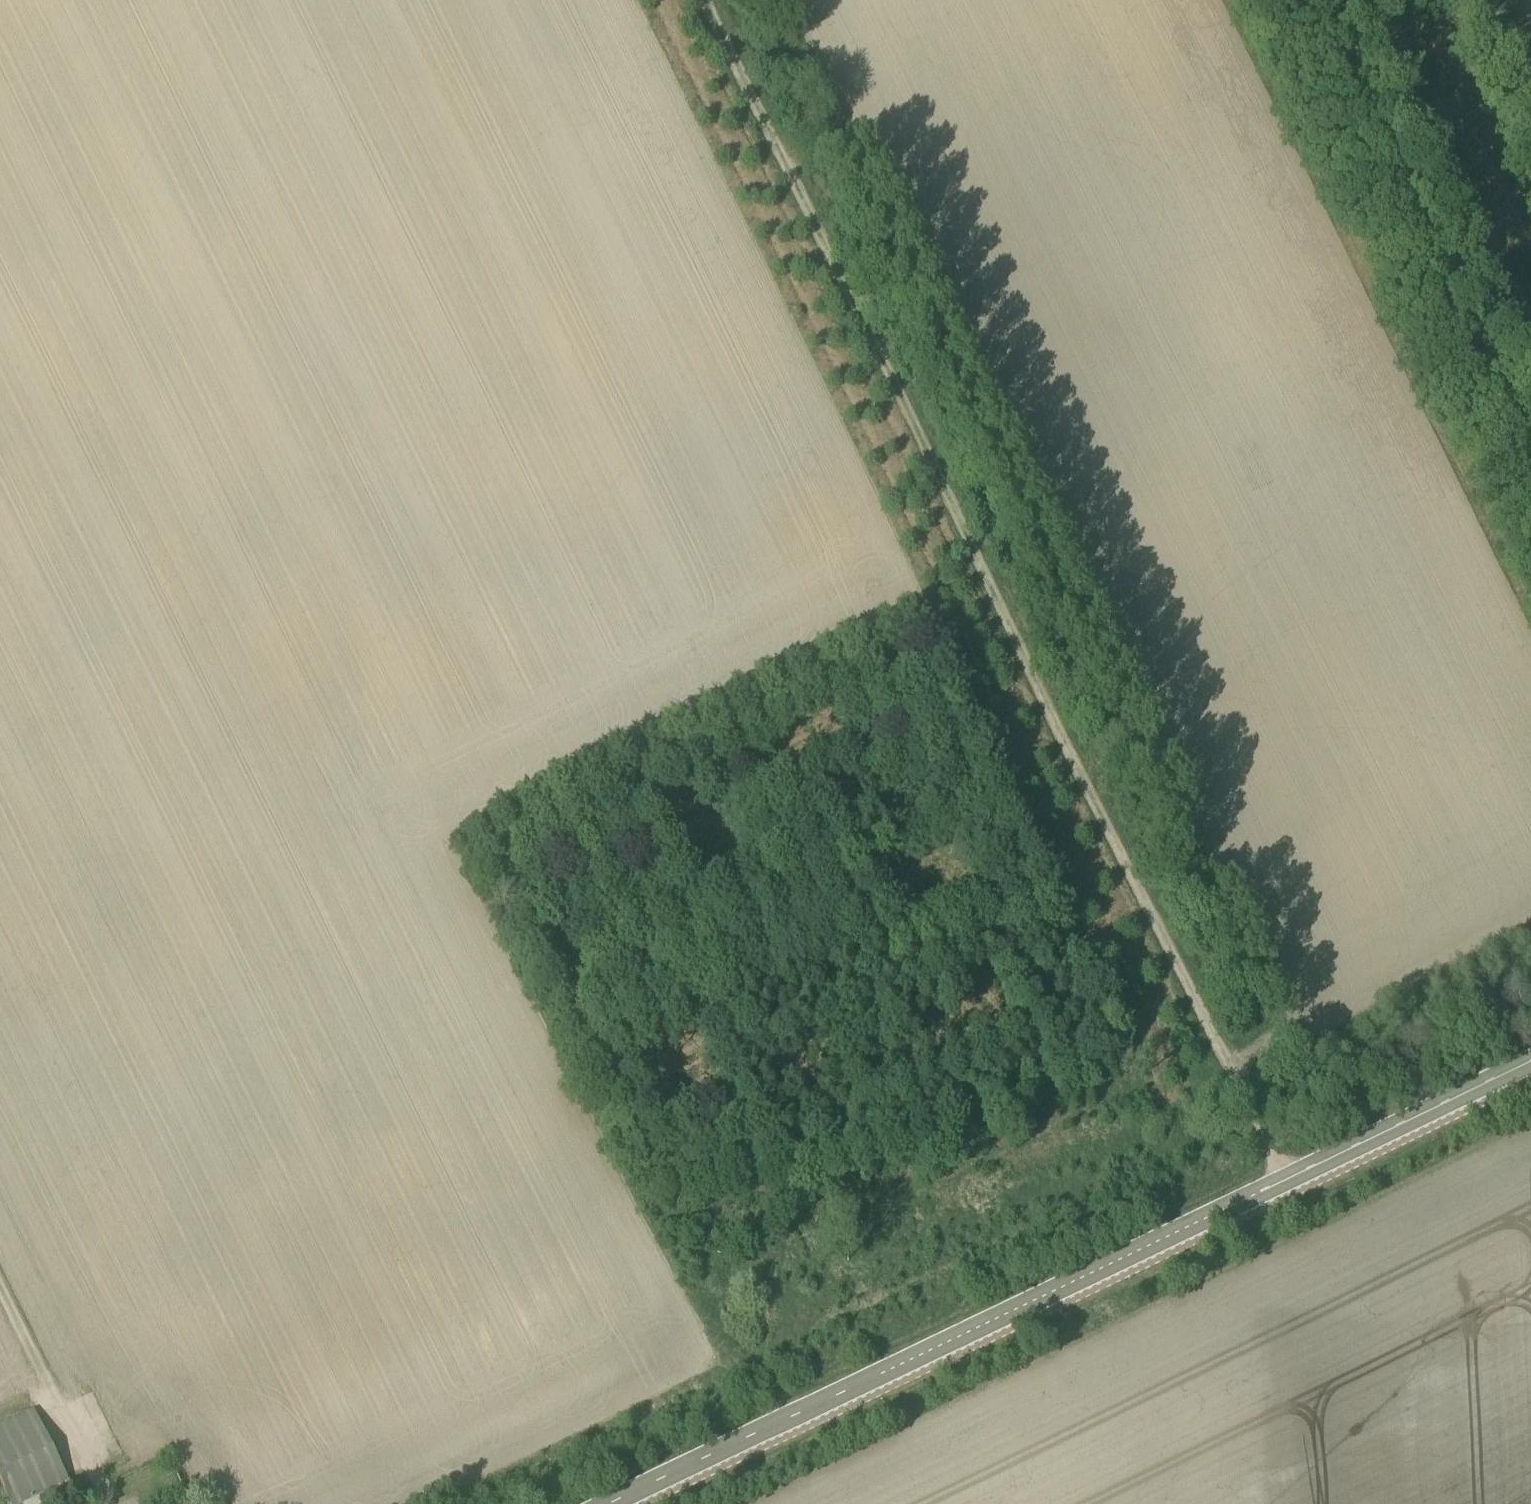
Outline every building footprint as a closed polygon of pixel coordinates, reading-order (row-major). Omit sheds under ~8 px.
[(33,1411),(0,1429),(0,1484),(10,1503),(25,1503),(68,1480),(33,1411)]
